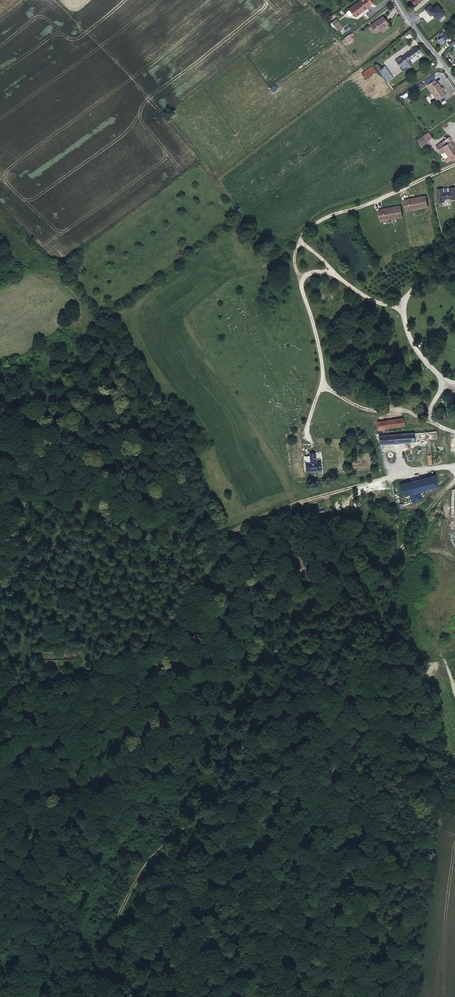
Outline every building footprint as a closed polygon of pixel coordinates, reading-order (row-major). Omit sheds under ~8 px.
[(365,0),(360,0),(349,9),(356,17),(370,6),(365,0)] [(430,16),(432,15),(434,15),(436,17),(438,20),(444,14),(437,6),(433,9),(430,5),(425,10),(430,16)] [(388,24),(382,16),(370,25),(376,33),(388,24)] [(442,38),(438,40),(441,43),(448,37),(445,34),(445,35),(442,32),(439,34),(442,38)] [(420,52),(417,47),(396,62),(400,66),(404,63),(407,67),(411,64),(409,60),(420,52)] [(379,70),(388,82),(393,78),(384,66),(379,70)] [(441,88),(437,82),(436,83),(434,80),(427,85),(436,100),(445,94),(443,91),(444,90),(442,87),(441,88)] [(425,135),(417,140),(421,146),(429,141),(425,135)] [(454,154),(454,148),(454,149),(449,142),(451,140),(449,136),(436,145),(442,153),(445,151),(449,157),(445,160),(447,163),(451,160),(449,158),(454,154)] [(438,189),(439,202),(445,202),(444,198),(451,198),(451,199),(454,199),(454,188),(450,188),(451,192),(444,192),(444,188),(438,189)] [(404,200),(406,212),(428,209),(427,197),(404,200)] [(379,222),(403,219),(401,207),(377,210),(379,222)] [(449,421),(435,416),(434,420),(448,425),(449,421)] [(401,417),(373,420),(374,427),(402,424),(401,417)] [(376,442),(427,441),(435,440),(434,431),(375,433),(376,442)] [(315,453),(306,454),(307,462),(305,462),(305,471),(321,471),(320,461),(315,462),(315,453)] [(418,489),(430,485),(439,483),(436,472),(398,483),(401,494),(407,492),(410,500),(420,498),(418,489)]
